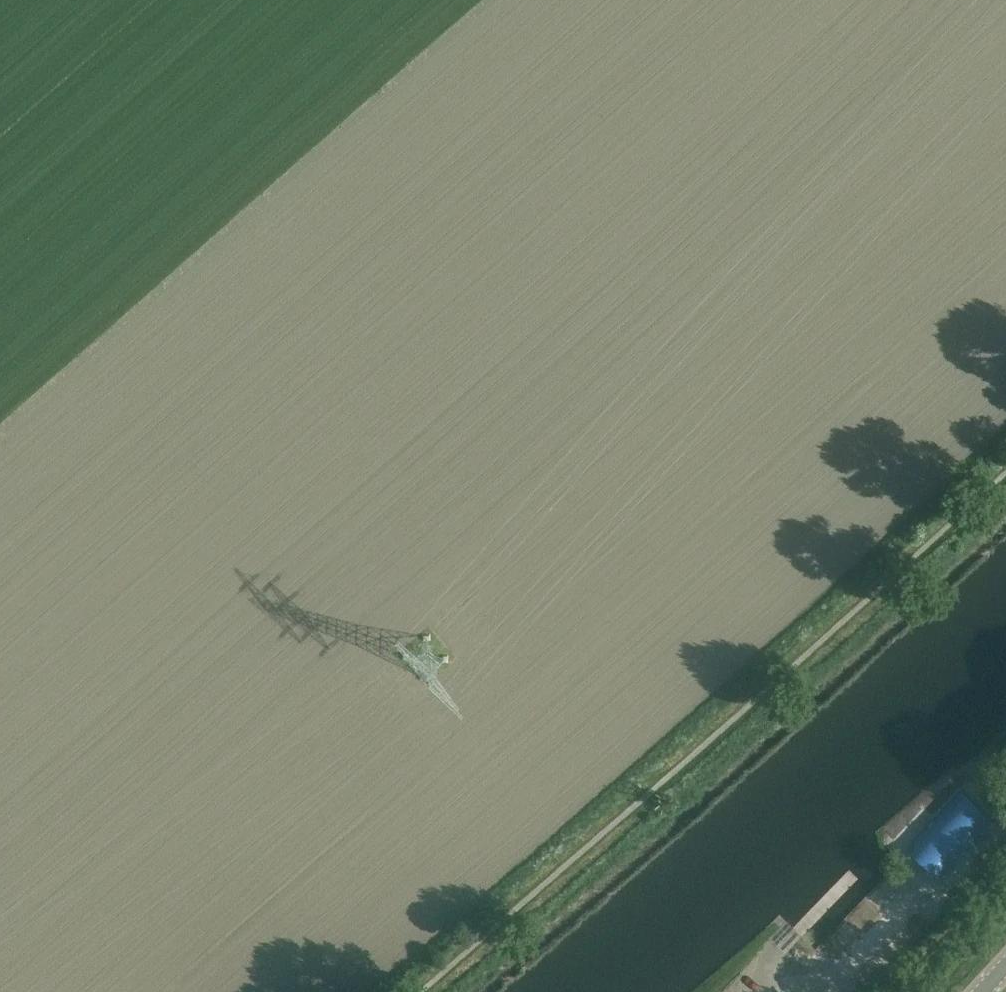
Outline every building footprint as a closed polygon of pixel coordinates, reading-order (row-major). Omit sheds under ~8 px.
[(995,822),(961,790),(912,842),(946,874),(995,822)]
